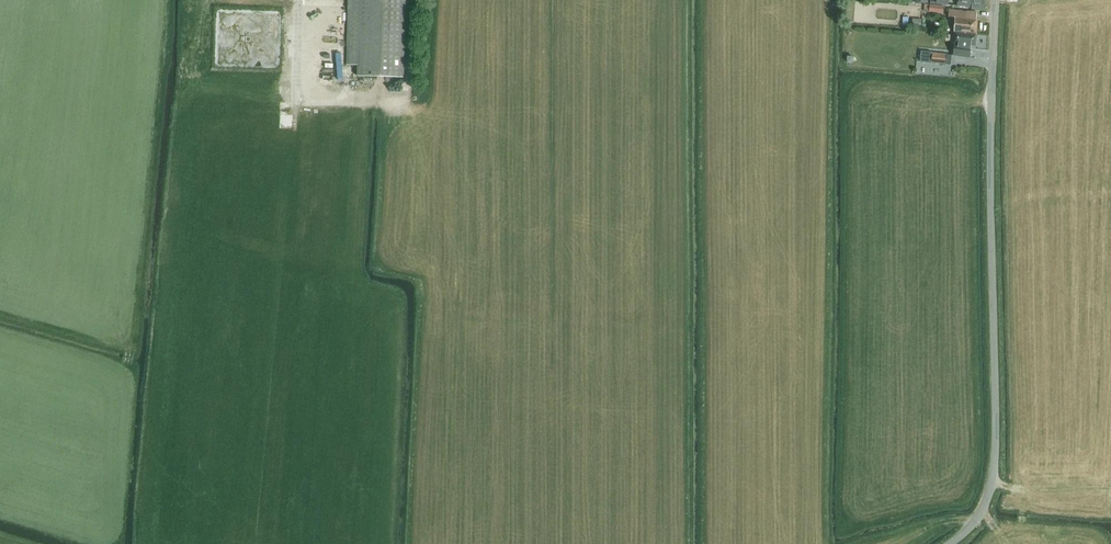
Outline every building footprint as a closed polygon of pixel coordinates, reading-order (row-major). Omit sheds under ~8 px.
[(397,0),(349,0),(347,65),(358,65),(357,77),(404,78),(406,0),(397,0)] [(986,0),(958,0),(958,6),(972,7),(972,9),(985,10),(986,0)] [(941,7),(930,6),(930,13),(941,14),(941,7)] [(954,31),(956,32),(977,34),(978,19),(977,19),(978,12),(949,10),(948,17),(955,17),(954,31)] [(977,34),(956,32),(956,33),(955,43),(954,55),(969,57),(971,45),(976,46),(977,34)] [(945,65),(946,55),(932,53),(931,63),(945,65)]
